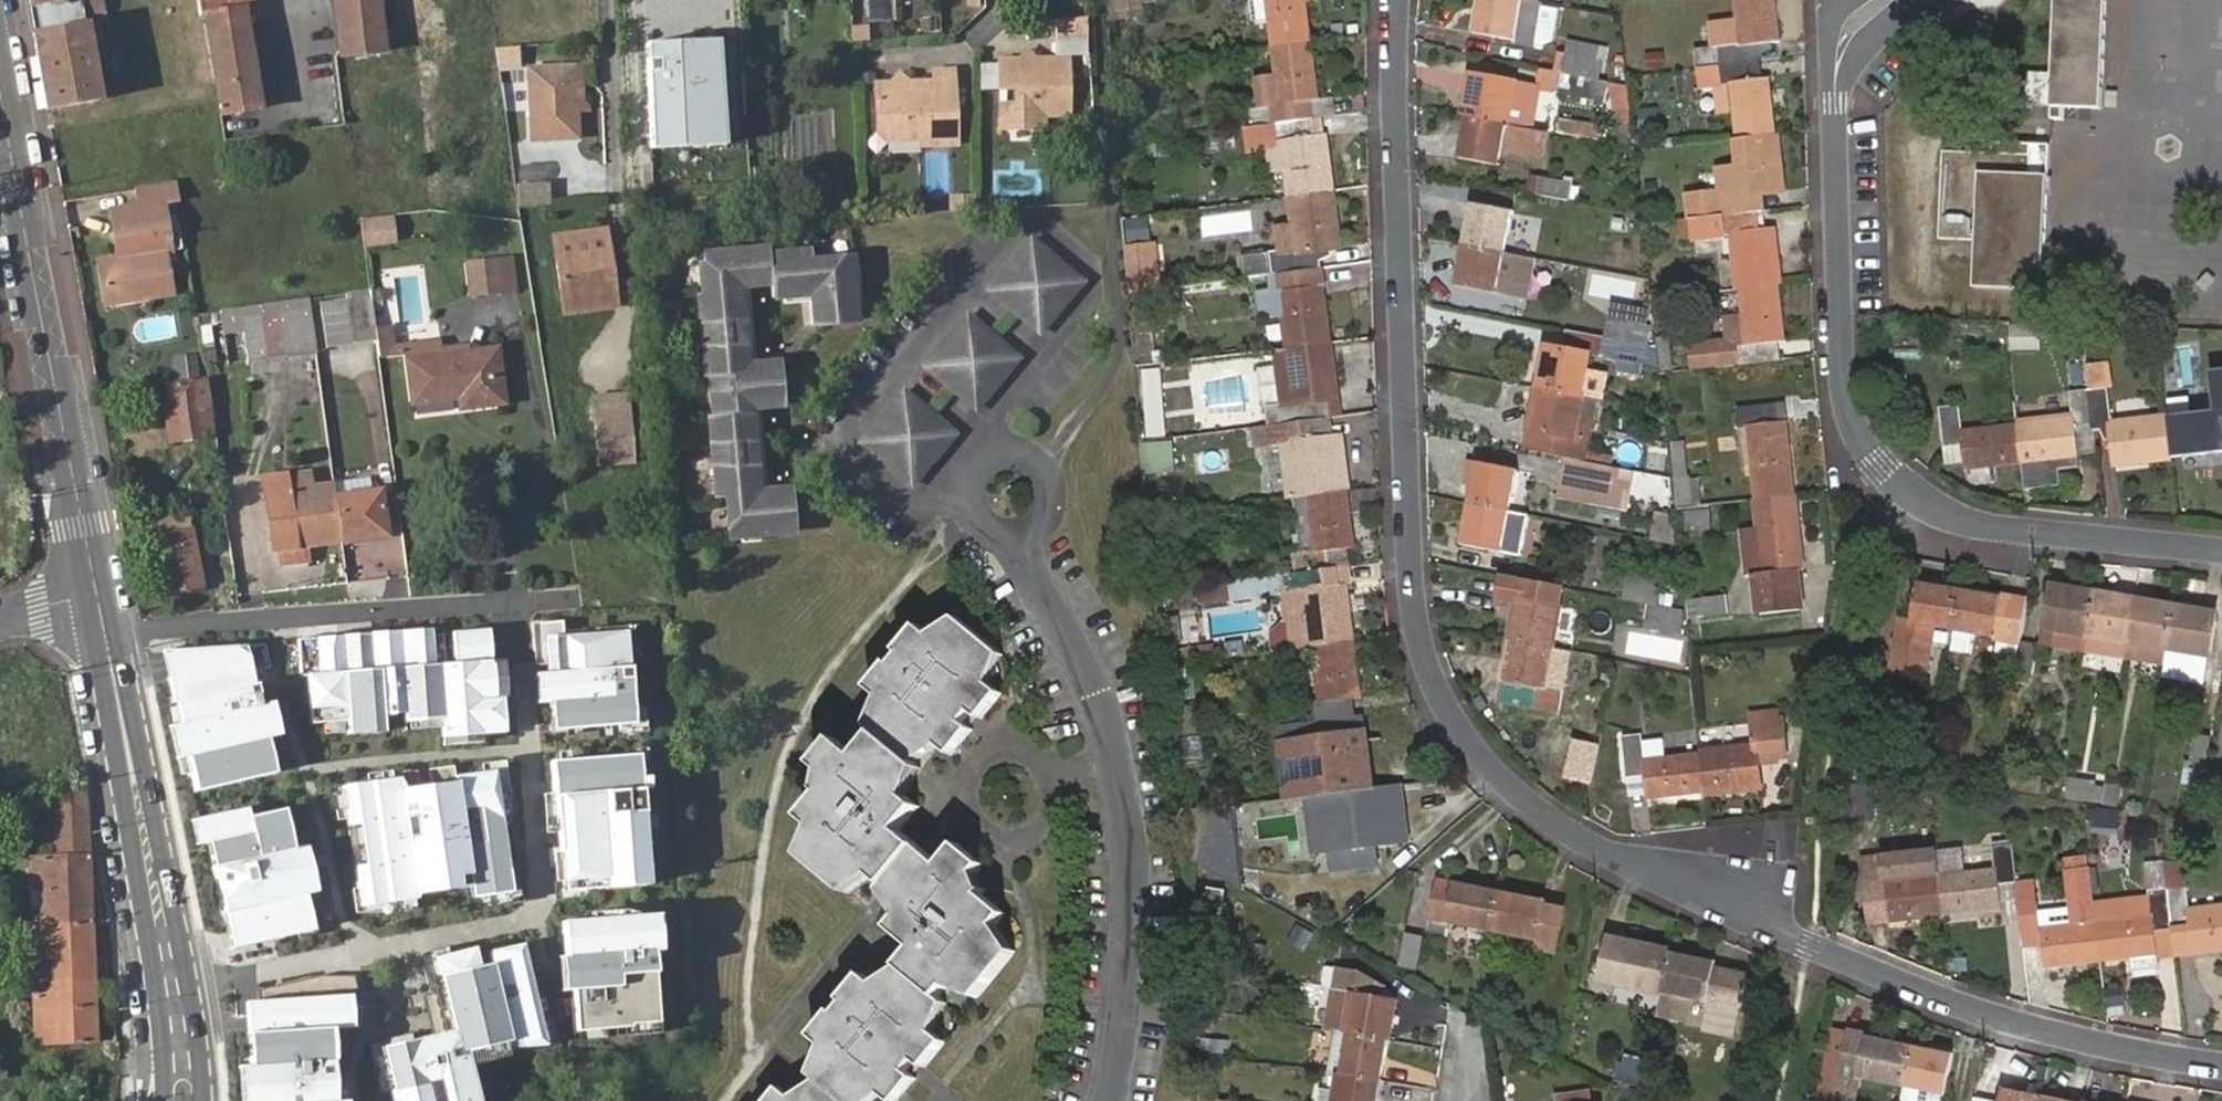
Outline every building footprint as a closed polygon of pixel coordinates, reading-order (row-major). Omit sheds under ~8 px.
[(28,8),(76,0),(27,0),(28,8)] [(83,16),(80,0),(76,0),(28,8),(32,25),(62,19),(83,16)] [(225,114),(266,108),(267,107),(250,12),(259,11),(256,6),(255,0),(199,0),(202,16),(206,15),(220,86),(224,106),(225,114)] [(336,57),(386,51),(381,0),(330,0),(336,57)] [(1268,17),(1265,0),(1249,0),(1252,18),(1268,17)] [(1272,50),(1313,45),(1308,0),(1265,0),(1268,17),(1272,50)] [(1514,0),(1481,0),(1479,11),(1486,12),(1482,36),(1516,43),(1517,43),(1516,47),(1537,51),(1540,33),(1540,31),(1544,5),(1524,2),(1514,0)] [(1749,63),(1747,48),(1755,47),(1777,44),(1772,0),(1732,0),(1737,49),(1694,55),(1696,70),(1749,63)] [(2056,34),(2056,40),(2052,102),(2101,104),(2107,0),(2058,0),(2056,34)] [(1561,9),(1544,5),(1540,31),(1556,34),(1561,9)] [(1486,12),(1479,11),(1475,35),(1482,36),(1486,12)] [(79,106),(97,103),(83,16),(62,19),(32,25),(48,112),(57,110),(79,106)] [(1059,39),(1087,38),(1086,18),(1058,20),(1059,39)] [(868,26),(851,28),(851,43),(870,42),(868,26)] [(720,39),(643,42),(648,151),(725,148),(720,39)] [(1564,41),(1561,57),(1596,64),(1599,49),(1564,41)] [(521,44),(498,44),(498,67),(522,67),(521,44)] [(1273,107),(1275,126),(1309,121),(1307,102),(1320,101),(1313,45),(1272,50),(1276,78),(1255,81),(1259,109),(1273,107)] [(1749,63),(1757,63),(1755,47),(1747,48),(1749,63)] [(1022,49),(1013,61),(1035,60),(1022,49)] [(1561,57),(1558,75),(1593,82),(1596,64),(1561,57)] [(1035,60),(1013,61),(994,62),(997,129),(1036,127),(1036,114),(1069,112),(1066,59),(1035,60)] [(1735,140),(1775,135),(1767,81),(1760,82),(1751,83),(1749,63),(1696,70),(1698,90),(1728,86),(1735,140)] [(1751,83),(1760,82),(1757,63),(1749,63),(1751,83)] [(529,67),(533,138),(578,136),(577,103),(582,102),(580,83),(578,83),(578,66),(529,67)] [(907,82),(889,82),(875,83),(876,130),(883,141),(916,139),(916,146),(953,144),(951,72),(933,71),(932,72),(933,81),(907,82)] [(898,72),(889,82),(907,82),(898,72)] [(1593,82),(1558,75),(1555,94),(1590,100),(1593,82)] [(1474,78),(1467,119),(1509,127),(1515,87),(1513,85),(1474,78)] [(1541,90),(1513,85),(1515,87),(1509,127),(1534,131),(1541,90)] [(1309,121),(1323,119),(1320,101),(1307,102),(1309,121)] [(773,112),(778,163),(834,157),(828,106),(773,112)] [(1604,137),(1606,122),(1565,115),(1563,130),(1604,137)] [(1311,140),(1325,138),(1323,119),(1309,121),(1311,140)] [(1509,127),(1467,119),(1459,161),(1502,168),(1504,151),(1545,158),(1549,133),(1534,131),(1509,127)] [(1286,150),(1293,199),(1332,193),(1326,138),(1325,138),(1311,140),(1309,121),(1275,126),(1255,128),(1258,153),(1278,150),(1277,145),(1286,143),(1286,150)] [(1725,217),(1758,213),(1756,193),(1765,193),(1783,190),(1775,135),(1735,140),(1741,195),(1724,197),(1725,217)] [(2049,186),(2051,169),(2034,168),(2034,149),(1946,145),(1942,229),(1979,231),(1977,280),(2045,282),(2045,281),(2046,263),(2049,186)] [(515,180),(519,204),(546,204),(546,180),(515,180)] [(1539,181),(1535,199),(1570,206),(1573,187),(1539,181)] [(163,201),(178,198),(177,185),(138,191),(141,206),(111,211),(115,233),(125,231),(129,259),(172,251),(182,250),(180,235),(179,230),(168,232),(163,201)] [(1269,259),(1272,277),(1319,271),(1317,254),(1340,250),(1332,193),(1293,199),(1297,232),(1300,256),(1292,257),(1269,259)] [(1758,213),(1767,212),(1765,193),(1756,193),(1758,213)] [(1473,205),(1469,229),(1475,230),(1480,206),(1473,205)] [(1469,229),(1465,248),(1505,256),(1514,214),(1480,206),(1475,230),(1469,229)] [(1760,230),(1769,228),(1767,212),(1758,213),(1760,230)] [(398,213),(362,216),(365,248),(401,245),(398,213)] [(1741,291),(1782,286),(1775,229),(1769,228),(1760,230),(1758,213),(1725,217),(1697,220),(1700,241),(1734,237),(1741,291)] [(553,235),(560,311),(609,305),(605,270),(609,269),(604,229),(553,235)] [(120,260),(129,259),(125,231),(115,233),(120,260)] [(1289,233),(1292,257),(1300,256),(1297,232),(1289,233)] [(1029,239),(987,290),(1038,333),(1081,281),(1029,239)] [(1505,256),(1465,248),(1458,287),(1497,294),(1505,256)] [(181,295),(172,251),(129,259),(120,260),(98,264),(106,309),(181,295)] [(514,255),(470,259),(473,295),(518,291),(514,255)] [(1140,260),(1145,294),(1152,293),(1175,291),(1171,256),(1140,260)] [(726,508),(730,548),(794,542),(791,506),(761,509),(753,418),(783,415),(780,379),(750,382),(742,296),(772,293),(773,308),(821,304),(823,334),(860,331),(854,267),(814,270),(813,260),(772,264),(771,258),(707,263),(710,303),(700,304),(707,387),(717,386),(720,425),(710,426),(718,509),(726,508)] [(1280,295),(1288,350),(1329,345),(1319,271),(1272,277),(1274,296),(1280,295)] [(1698,372),(1775,363),(1773,346),(1781,345),(1788,345),(1782,286),(1741,291),(1745,323),(1729,324),(1732,345),(1695,350),(1698,372)] [(1136,332),(1136,337),(1156,335),(1152,293),(1145,294),(1133,296),(1136,332)] [(379,349),(372,298),(350,301),(350,308),(356,353),(379,349)] [(311,306),(248,315),(249,324),(262,322),(282,319),(313,316),(311,306)] [(356,353),(350,308),(322,311),(328,356),(356,353)] [(249,324),(248,315),(239,316),(241,325),(249,324)] [(256,371),(319,361),(313,317),(313,316),(282,319),(262,322),(249,324),(256,371)] [(967,316),(924,367),(975,409),(1018,357),(967,316)] [(2043,345),(2043,320),(2012,319),(2012,345),(2043,345)] [(1611,322),(1608,340),(1657,350),(1654,330),(1611,322)] [(395,323),(381,325),(385,354),(410,350),(416,400),(464,393),(466,406),(509,400),(502,346),(472,350),(471,342),(445,346),(443,336),(398,342),(395,323)] [(249,324),(241,325),(241,326),(248,373),(256,371),(249,324)] [(2005,346),(2005,330),(1953,330),(1954,359),(1968,359),(1968,346),(2005,346)] [(1657,350),(1608,340),(1604,358),(1659,369),(1657,350)] [(1658,343),(1661,373),(1672,372),(1668,342),(1658,343)] [(1268,428),(1291,426),(1324,421),(1322,403),(1336,402),(1329,345),(1288,350),(1270,352),(1277,407),(1266,408),(1268,428)] [(1775,363),(1784,361),(1781,345),(1773,346),(1775,363)] [(1546,350),(1542,373),(1550,375),(1554,351),(1546,350)] [(1542,373),(1539,391),(1582,400),(1589,358),(1554,351),(1550,375),(1542,373)] [(2092,360),(2091,385),(2112,386),(2113,360),(2092,360)] [(2065,374),(2066,390),(2086,387),(2085,372),(2065,374)] [(183,438),(215,433),(206,376),(167,383),(170,401),(176,401),(183,438)] [(2094,417),(2110,416),(2108,389),(2091,391),(2094,417)] [(903,391),(860,442),(912,484),(955,433),(903,391)] [(1582,400),(1539,391),(1536,406),(1543,408),(1539,432),(1531,430),(1525,429),(1522,445),(1583,457),(1586,441),(1574,439),(1582,400)] [(2094,417),(2091,391),(2074,394),(2076,419),(2094,417)] [(628,393),(591,396),(596,468),(633,465),(628,393)] [(1594,402),(1582,400),(1574,439),(1586,441),(1594,402)] [(1322,403),(1324,421),(1331,421),(1339,419),(1336,402),(1322,403)] [(1773,424),(1782,423),(1780,403),(1771,404),(1773,424)] [(1757,501),(1798,496),(1789,422),(1782,423),(1773,424),(1771,404),(1739,408),(1742,428),(1748,427),(1757,501)] [(2174,452),(2221,446),(2221,405),(2169,410),(2174,452)] [(1151,436),(1169,435),(1167,406),(1148,407),(1151,436)] [(1543,408),(1536,406),(1531,430),(1539,432),(1543,408)] [(1942,434),(1964,431),(1961,406),(1939,408),(1942,434)] [(2116,458),(2174,452),(2169,410),(2110,416),(2111,423),(2116,458)] [(2094,417),(2095,425),(2111,423),(2110,416),(2094,417)] [(2082,462),(2099,459),(2095,425),(2094,417),(2076,419),(2078,427),(2082,462)] [(2021,425),(2025,468),(2051,465),(2052,476),(2083,472),(2082,462),(2078,427),(2076,419),(2021,425)] [(1288,500),(1309,498),(1349,493),(1341,439),(1334,439),(1326,440),(1324,421),(1291,426),(1268,428),(1271,448),(1282,447),(1288,500)] [(1331,421),(1324,421),(1326,440),(1334,439),(1331,421)] [(1967,474),(2025,468),(2021,425),(1964,431),(1965,438),(1966,449),(1964,450),(1967,474)] [(1943,441),(1965,438),(1964,431),(1942,434),(1943,441)] [(1174,440),(1145,444),(1147,472),(1176,470),(1174,440)] [(1672,447),(1676,479),(1688,477),(1684,446),(1672,447)] [(1593,456),(1591,466),(1613,471),(1615,460),(1593,456)] [(1472,490),(1469,505),(1510,513),(1518,472),(1469,462),(1464,488),(1472,490)] [(1591,466),(1570,462),(1566,480),(1591,484),(1588,500),(1587,503),(1627,512),(1635,475),(1613,471),(1591,466)] [(311,547),(346,543),(340,500),(337,486),(314,489),(311,474),(272,479),(282,550),(311,547)] [(1676,479),(1678,492),(1690,490),(1688,477),(1676,479)] [(279,551),(282,550),(272,479),(268,480),(279,551)] [(1591,484),(1566,480),(1563,494),(1588,500),(1591,484)] [(375,482),(337,486),(340,500),(376,496),(377,496),(375,482)] [(1690,490),(1678,492),(1679,507),(1692,506),(1690,490)] [(1295,558),(1298,577),(1331,572),(1328,554),(1349,551),(1356,551),(1349,493),(1309,498),(1288,500),(1295,558)] [(340,500),(346,543),(391,538),(385,495),(377,496),(376,496),(340,500)] [(1804,547),(1798,496),(1757,501),(1765,575),(1758,575),(1760,592),(1792,588),(1790,571),(1802,570),(1799,547),(1804,547)] [(153,513),(157,537),(196,532),(198,543),(224,539),(219,504),(153,513)] [(1510,513),(1469,505),(1465,523),(1472,524),(1468,548),(1502,555),(1510,513)] [(1651,542),(1667,544),(1672,518),(1656,514),(1651,542)] [(1686,517),(1689,537),(1712,534),(1710,515),(1686,517)] [(1472,524),(1465,523),(1461,547),(1468,548),(1472,524)] [(195,576),(204,575),(198,543),(196,532),(157,537),(165,593),(197,589),(195,576)] [(282,550),(284,565),(312,561),(311,547),(282,550)] [(1328,554),(1331,572),(1343,571),(1351,570),(1349,551),(1328,554)] [(1343,571),(1331,572),(1333,589),(1345,587),(1343,571)] [(1306,592),(1313,649),(1353,644),(1345,587),(1333,589),(1331,572),(1298,577),(1299,593),(1306,592)] [(1231,597),(1285,592),(1284,574),(1229,579),(1231,597)] [(206,587),(204,575),(195,576),(197,589),(206,587)] [(1630,577),(1625,602),(1649,607),(1669,611),(1674,586),(1630,577)] [(1944,596),(1945,589),(1919,584),(1918,592),(1944,596)] [(2088,636),(2096,594),(2077,591),(2054,588),(2048,629),(2045,647),(2086,652),(2086,650),(2088,636)] [(1953,634),(1960,591),(1945,589),(1944,596),(1918,592),(1915,613),(1903,610),(1892,674),(1922,679),(1930,630),(1953,634)] [(2023,640),(2029,604),(2005,600),(2002,599),(1960,591),(1953,634),(1994,641),(2022,646),(2023,640)] [(2135,606),(2137,599),(2096,594),(2088,636),(2086,650),(2086,652),(2085,654),(2127,660),(2135,606)] [(1697,602),(1700,622),(1729,618),(1727,598),(1697,602)] [(2158,610),(2159,604),(2137,599),(2135,606),(2158,610)] [(2171,647),(2177,605),(2159,604),(2158,610),(2135,606),(2127,660),(2167,666),(2171,647)] [(2218,611),(2177,605),(2171,647),(2212,654),(2218,611)] [(1679,640),(1685,614),(1684,614),(1669,611),(1649,607),(1644,633),(1679,640)] [(1523,634),(1521,645),(1555,652),(1562,616),(1519,608),(1515,632),(1523,634)] [(651,609),(543,616),(549,731),(656,722),(651,609)] [(951,623),(933,636),(942,644),(954,630),(961,620),(959,618),(951,623)] [(874,729),(880,733),(915,762),(922,754),(934,739),(943,746),(954,755),(974,731),(971,729),(965,725),(976,713),(981,717),(984,720),(1005,694),(995,687),(983,677),(1000,658),(1003,654),(961,620),(954,630),(942,644),(933,636),(922,627),(902,650),(907,654),(897,665),(894,662),(872,688),(884,697),(894,705),(882,719),(874,729)] [(496,624),(303,638),(310,719),(363,715),(365,731),(443,725),(444,743),(520,737),(516,693),(506,694),(496,624)] [(162,641),(189,794),(290,776),(253,631),(162,641)] [(1515,632),(1512,644),(1521,645),(1523,634),(1515,632)] [(2038,642),(2023,640),(2022,646),(2015,682),(2030,685),(2038,642)] [(1353,644),(1313,649),(1321,702),(1314,704),(1317,723),(1347,720),(1345,700),(1354,699),(1360,698),(1353,644)] [(1521,645),(1512,644),(1508,663),(1516,665),(1521,645)] [(1516,665),(1508,663),(1504,686),(1511,687),(1507,706),(1557,716),(1561,696),(1547,694),(1555,652),(1521,645),(1516,665)] [(1007,657),(1003,654),(1000,658),(983,677),(995,687),(1004,665),(1007,657)] [(872,728),(874,729),(882,719),(894,705),(884,697),(876,716),(872,728)] [(1345,700),(1347,720),(1356,719),(1354,699),(1345,700)] [(971,729),(981,717),(976,713),(965,725),(971,729)] [(1356,719),(1347,720),(1350,738),(1359,737),(1356,719)] [(1347,720),(1317,723),(1319,742),(1326,742),(1333,798),(1373,793),(1366,737),(1359,737),(1350,738),(1347,720)] [(1701,756),(1705,796),(1762,789),(1759,764),(1758,756),(1788,753),(1784,721),(1755,724),(1757,749),(1701,756)] [(880,733),(860,757),(912,800),(924,770),(918,765),(915,762),(880,733)] [(2197,736),(2191,772),(2206,774),(2213,738),(2197,736)] [(1647,802),(1705,796),(1701,756),(1666,760),(1643,762),(1641,747),(1640,738),(1622,740),(1626,772),(1644,771),(1644,778),(1647,802)] [(915,762),(918,765),(927,759),(943,746),(934,739),(922,754),(915,762)] [(1181,742),(1184,763),(1209,760),(1207,739),(1181,742)] [(808,817),(817,825),(829,834),(816,850),(809,859),(850,891),(859,880),(870,868),(879,875),(891,885),(921,846),(903,830),(921,807),(912,800),(860,757),(839,740),(820,765),(828,770),(838,779),(830,788),(827,793),(808,817)] [(1643,762),(1666,760),(1665,745),(1641,747),(1643,762)] [(1758,756),(1759,764),(1789,762),(1788,753),(1758,756)] [(658,756),(552,765),(562,895),(671,884),(658,756)] [(1850,768),(1847,780),(1871,786),(1876,763),(1852,757),(1850,765),(1850,768)] [(508,760),(342,783),(361,916),(431,906),(429,889),(470,883),(473,910),(529,902),(508,760)] [(822,789),(827,793),(830,788),(838,779),(828,770),(824,782),(822,789)] [(1627,780),(1644,778),(1644,771),(1626,772),(1627,780)] [(2017,776),(2014,792),(2041,796),(2044,781),(2017,776)] [(2093,784),(2064,779),(2060,802),(2097,807),(2100,791),(2092,790),(2093,784)] [(1875,782),(1876,802),(1891,802),(1891,782),(1875,782)] [(2108,784),(2104,805),(2119,808),(2122,786),(2108,784)] [(1176,790),(1178,808),(1189,806),(1188,788),(1176,790)] [(1333,853),(1335,871),(1368,868),(1365,849),(1373,848),(1405,844),(1399,790),(1373,793),(1333,798),(1310,800),(1317,855),(1333,853)] [(97,1042),(88,793),(88,791),(53,792),(56,855),(44,855),(34,856),(35,869),(44,869),(45,883),(39,883),(40,893),(46,893),(46,909),(37,909),(37,920),(35,921),(37,1043),(97,1042)] [(196,817),(230,958),(317,942),(275,797),(196,817)] [(1236,807),(1173,815),(1177,856),(1246,893),(1236,807)] [(2104,811),(2103,823),(2122,826),(2123,815),(2104,811)] [(829,834),(817,825),(811,842),(807,856),(809,859),(816,850),(829,834)] [(1996,842),(2014,841),(2013,830),(1995,832),(1983,844),(1986,873),(1999,872),(1996,842)] [(1943,879),(1946,916),(2003,910),(2000,878),(2018,876),(2014,841),(1996,842),(1999,872),(1986,873),(1943,879)] [(962,845),(945,865),(902,917),(894,927),(918,945),(903,964),(906,967),(941,996),(949,987),(958,974),(972,986),(982,994),(1014,954),(1007,948),(991,936),(999,926),(1008,916),(984,896),(978,891),(969,883),(977,873),(985,864),(962,845)] [(945,865),(921,846),(891,885),(886,889),(902,917),(945,865)] [(1365,849),(1368,868),(1375,867),(1373,848),(1365,849)] [(1891,922),(1946,916),(1943,879),(1902,882),(1899,853),(1864,856),(1868,892),(1886,890),(1888,900),(1891,922)] [(859,880),(850,891),(852,893),(879,875),(870,868),(859,880)] [(2066,872),(2069,899),(2091,897),(2088,870),(2066,872)] [(2092,870),(2088,870),(2091,897),(2069,899),(2072,928),(2098,925),(2092,870)] [(984,884),(977,873),(969,883),(978,891),(984,896),(988,890),(984,884)] [(2000,878),(2003,910),(2004,919),(2022,917),(2021,908),(2018,876),(2000,878)] [(2,879),(3,903),(12,902),(11,878),(2,879)] [(1478,896),(1479,892),(1455,884),(1453,890),(1478,896)] [(1487,940),(1499,897),(1479,892),(1478,896),(1453,890),(1437,887),(1428,922),(1443,926),(1443,929),(1487,940)] [(1210,890),(1205,923),(1223,925),(1227,893),(1210,890)] [(1869,900),(1888,900),(1886,890),(1868,892),(1869,900)] [(2221,950),(2221,910),(2191,913),(2189,894),(2170,896),(2175,929),(2178,955),(2221,950)] [(2098,925),(2102,964),(2133,959),(2135,971),(2160,968),(2159,961),(2156,932),(2175,929),(2170,896),(2152,898),(2154,918),(2098,925)] [(1521,902),(1499,897),(1487,940),(1535,951),(1535,950),(1550,953),(1560,919),(1544,915),(1520,909),(1521,902)] [(1545,908),(1521,902),(1520,909),(1544,915),(1545,908)] [(2046,970),(2102,964),(2098,925),(2072,928),(2042,931),(2038,906),(2021,908),(2022,917),(2025,940),(2042,939),(2043,948),(2046,970)] [(662,908),(565,916),(562,999),(577,998),(577,1039),(669,1027),(662,908)] [(1290,942),(1306,950),(1316,932),(1300,924),(1290,942)] [(1012,942),(999,926),(991,936),(1007,948),(1014,954),(1017,950),(1012,942)] [(2159,961),(2178,959),(2178,955),(2175,929),(2156,932),(2159,961)] [(432,958),(450,1033),(371,1052),(384,1100),(494,1100),(484,1052),(500,1048),(561,1033),(537,933),(432,958)] [(2025,940),(2026,950),(2043,948),(2042,939),(2025,940)] [(1398,940),(1392,970),(1412,976),(1419,946),(1398,940)] [(1650,955),(1651,949),(1624,943),(1623,950),(1650,955)] [(1662,996),(1671,953),(1651,949),(1650,955),(1623,950),(1608,946),(1601,981),(1616,985),(1617,986),(1662,996)] [(1690,957),(1671,953),(1662,996),(1708,1005),(1708,1003),(1724,1006),(1731,972),(1714,969),(1689,963),(1690,957)] [(1715,962),(1690,957),(1689,963),(1714,969),(1715,962)] [(906,967),(903,964),(877,984),(886,993),(906,967)] [(877,984),(865,974),(846,998),(851,1002),(841,1013),(836,1009),(815,1035),(827,1046),(836,1052),(823,1068),(817,1075),(820,1077),(849,1100),(864,1100),(866,1098),(877,1084),(887,1093),(897,1100),(898,1100),(917,1078),(914,1074),(909,1070),(919,1059),(924,1063),(927,1066),(947,1041),(936,1033),(927,1026),(943,1006),(946,1001),(941,996),(906,967),(886,993),(877,984)] [(978,998),(982,994),(972,986),(958,974),(949,987),(970,993),(978,998)] [(1331,1035),(1337,1036),(1349,1038),(1391,1044),(1399,1002),(1336,992),(1331,1035)] [(248,1100),(367,1100),(365,1071),(350,1072),(346,1029),(365,1027),(363,994),(254,1002),(259,1067),(245,1068),(248,1100)] [(948,1003),(946,1001),(943,1006),(927,1026),(936,1033),(944,1015),(948,1003)] [(1838,1028),(1830,1070),(1845,1073),(1852,1031),(1838,1028)] [(1915,1046),(1896,1042),(1895,1049),(1869,1043),(1870,1036),(1871,1035),(1852,1031),(1845,1073),(1830,1070),(1824,1098),(1845,1100),(1860,1100),(1864,1078),(1906,1086),(1915,1046)] [(1337,1036),(1330,1077),(1341,1079),(1378,1084),(1384,1058),(1389,1059),(1391,1044),(1349,1038),(1337,1036)] [(1895,1049),(1896,1042),(1870,1036),(1869,1043),(1895,1049)] [(836,1052),(827,1046),(820,1062),(814,1072),(817,1075),(823,1068),(836,1052)] [(1955,1054),(1915,1046),(1906,1086),(1947,1093),(1955,1054)] [(1384,1058),(1378,1084),(1384,1084),(1389,1059),(1384,1058)] [(914,1074),(924,1063),(919,1059),(909,1070),(914,1074)] [(820,1077),(794,1096),(800,1100),(849,1100),(820,1077)] [(1337,1100),(1375,1100),(1378,1084),(1341,1079),(1337,1100)] [(887,1093),(877,1084),(866,1098),(864,1100),(875,1100),(887,1093)] [(1384,1084),(1378,1084),(1375,1100),(1381,1100),(1384,1084)] [(794,1096),(782,1087),(771,1100),(800,1100),(794,1096)] [(2027,1098),(2028,1092),(2005,1087),(2003,1094),(2027,1098)] [(1557,1100),(1592,1100),(1591,1092),(1556,1097),(1557,1100)] [(2046,1096),(2028,1092),(2027,1098),(2003,1094),(2002,1100),(2045,1100),(2046,1096)]
